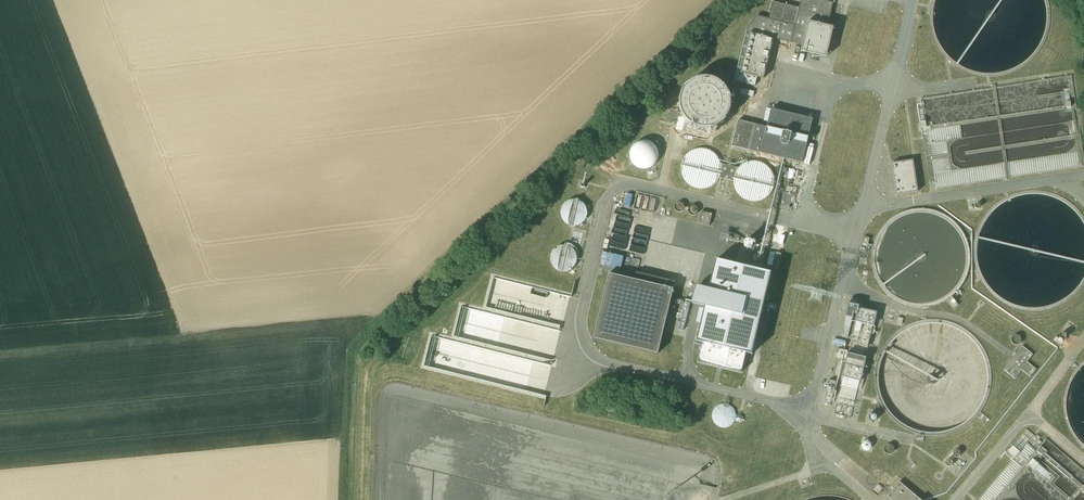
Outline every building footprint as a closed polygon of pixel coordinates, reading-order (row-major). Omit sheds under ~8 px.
[(836,28),(828,26),(833,3),(822,0),(801,0),(799,8),(773,2),(769,18),(757,15),(747,27),(735,81),(755,86),(757,77),(764,78),(774,38),(804,46),(803,52),(829,58),(836,28)] [(732,109),(733,104),(734,99),(733,93),(731,88),(729,84),(725,80),(721,76),(716,74),(710,73),(705,73),(700,75),(695,77),(690,80),(687,84),(684,89),(683,94),(683,100),(683,104),(685,109),(687,113),(690,116),(693,119),(697,122),(701,123),(706,124),(710,124),(715,123),(719,122),(723,119),(727,116),(729,113),(732,109)] [(767,127),(756,124),(738,120),(732,146),(803,163),(807,144),(809,137),(813,119),(771,109),(767,127)] [(647,138),(630,154),(646,172),(663,156),(647,138)] [(686,149),(685,186),(718,186),(718,149),(686,149)] [(739,159),(734,195),(770,200),(775,164),(739,159)] [(918,192),(913,160),(892,163),(897,195),(918,192)] [(565,200),(563,223),(586,225),(588,201),(565,200)] [(710,226),(712,214),(702,211),(699,223),(710,226)] [(579,243),(582,235),(574,232),(572,240),(579,243)] [(575,272),(579,249),(555,245),(551,268),(575,272)] [(772,273),(717,259),(709,289),(696,286),(692,304),(705,307),(697,341),(703,342),(698,362),(742,372),(746,353),(752,354),(772,273)] [(647,350),(659,353),(669,308),(674,289),(673,289),(635,280),(609,274),(594,338),(647,350)] [(874,326),(877,313),(877,312),(858,308),(855,321),(874,326)] [(1020,344),(1005,371),(1017,378),(1021,370),(1032,376),(1037,367),(1029,362),(1035,352),(1020,344)] [(867,357),(848,353),(842,377),(861,381),(867,357)] [(714,425),(734,426),(735,406),(715,405),(714,425)] [(1008,451),(1015,456),(1029,439),(1022,433),(1008,451)] [(887,496),(892,499),(921,499),(899,482),(887,496)]
